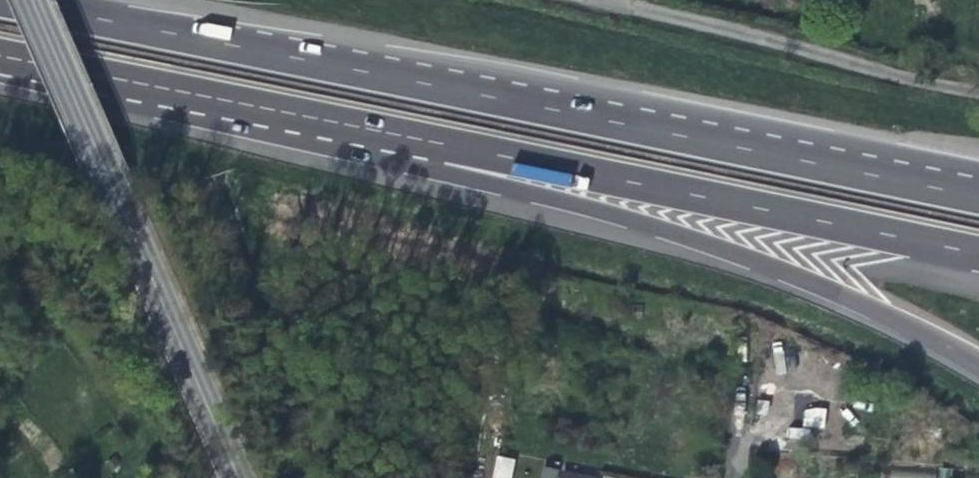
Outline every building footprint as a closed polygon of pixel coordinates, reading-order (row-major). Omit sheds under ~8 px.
[(517,463),(500,460),(496,477),(513,477),(517,463)]
